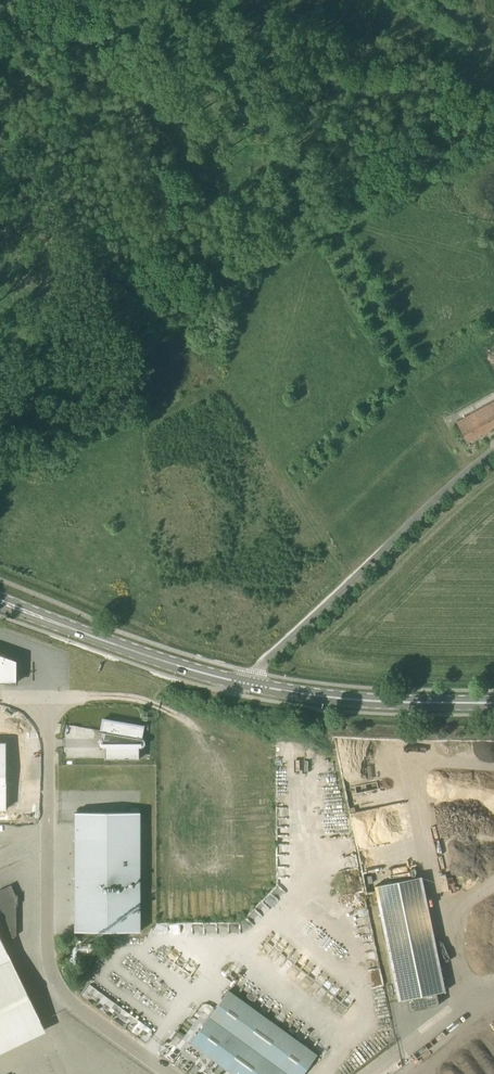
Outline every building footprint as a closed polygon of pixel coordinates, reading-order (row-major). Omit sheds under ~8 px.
[(493,428),(493,407),(459,426),(468,442),(493,428)] [(0,654),(0,683),(17,683),(17,660),(0,654)] [(141,747),(143,747),(144,746),(145,745),(145,743),(145,741),(144,740),(143,739),(142,739),(144,726),(139,725),(103,719),(102,727),(101,733),(104,733),(103,739),(102,739),(100,740),(99,741),(99,742),(99,743),(99,745),(99,746),(100,747),(102,747),(103,748),(105,748),(105,759),(139,758),(139,747),(141,747)] [(7,809),(7,779),(20,779),(20,741),(22,740),(23,738),(23,736),(21,734),(19,734),(17,735),(14,732),(15,730),(15,727),(13,726),(11,726),(9,727),(8,729),(0,729),(0,809),(7,809)] [(140,931),(140,899),(140,812),(79,812),(79,815),(75,819),(75,931),(140,931)] [(393,973),(440,963),(422,876),(375,885),(393,973)] [(41,1019),(3,942),(17,936),(17,904),(13,902),(11,899),(17,896),(11,885),(0,890),(0,1039),(41,1019)] [(439,1004),(437,993),(445,991),(440,963),(393,973),(398,1000),(407,999),(410,1011),(439,1004)] [(318,1054),(227,990),(190,1043),(233,1073),(303,1073),(318,1054)] [(417,1064),(429,1056),(423,1046),(411,1054),(417,1064)]
